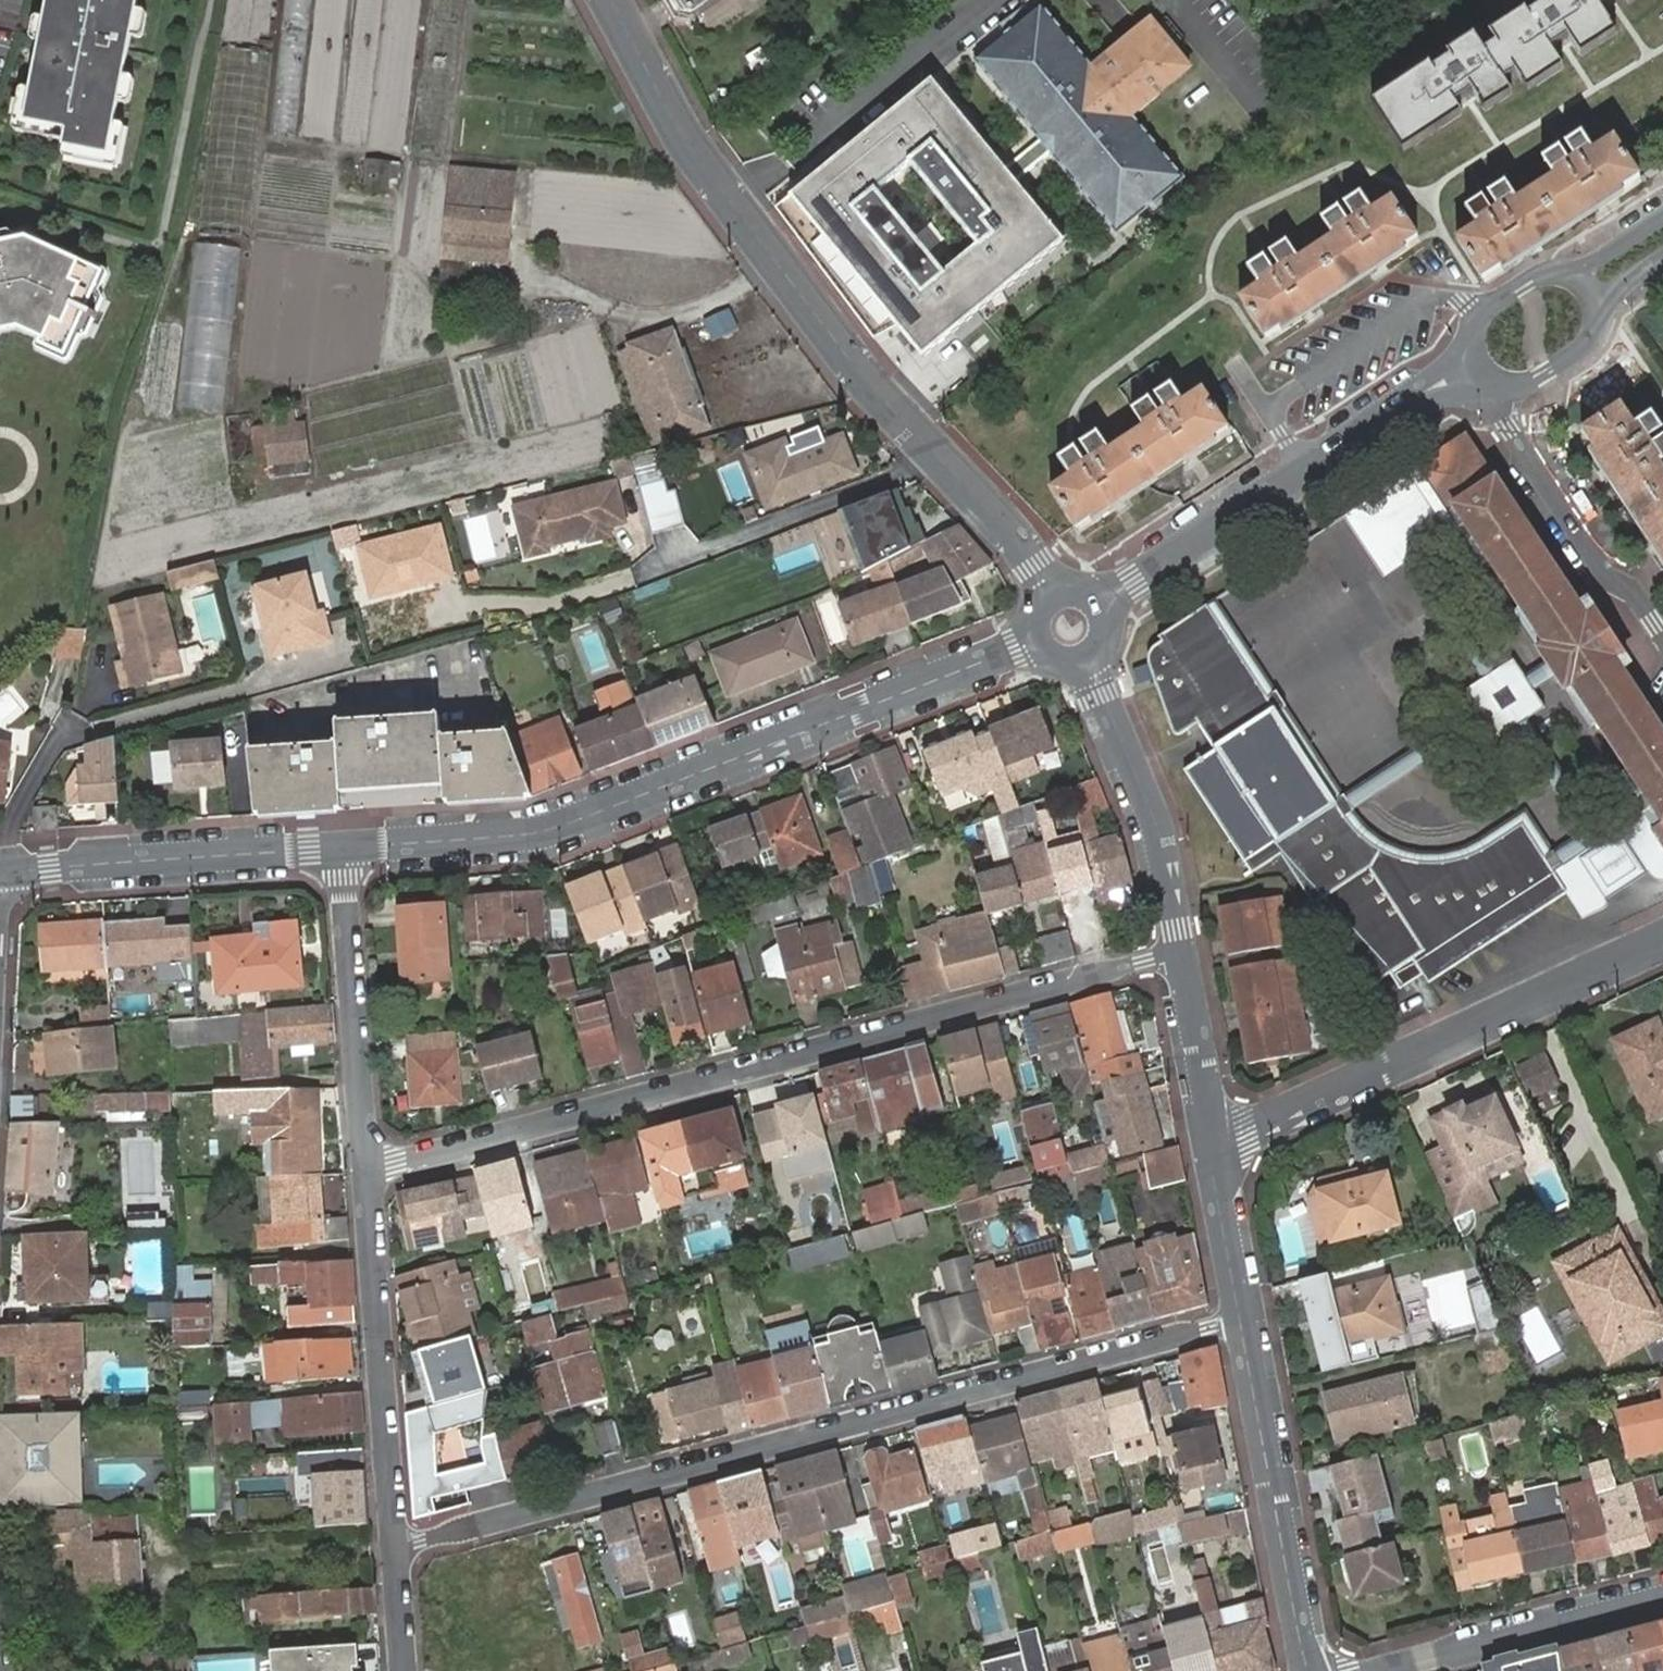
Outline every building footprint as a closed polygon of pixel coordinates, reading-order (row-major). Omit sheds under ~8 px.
[(28,121),(70,129),(66,145),(110,154),(140,0),(51,0),(28,121)] [(285,8),(324,11),(324,14),(353,16),(355,0),(286,0),(285,8)] [(435,10),(462,9),(462,0),(434,0),(435,10)] [(683,18),(711,0),(673,0),(683,18)] [(1490,34),(1525,82),(1560,59),(1553,49),(1571,37),(1578,47),(1613,24),(1596,0),(1544,0),(1547,4),(1528,15),(1525,11),(1490,34)] [(1043,5),(976,59),(1040,137),(1056,157),(1119,234),(1187,178),(1138,117),(1145,111),(1161,98),(1195,70),(1156,22),(1098,68),(1043,5)] [(1613,24),(1578,47),(1583,56),(1619,32),(1613,24)] [(1429,66),(1370,104),(1400,144),(1458,106),(1457,104),(1475,92),(1482,103),(1509,85),(1474,36),(1447,54),(1450,59),(1432,70),(1429,66)] [(1560,59),(1525,82),(1530,90),(1565,68),(1560,59)] [(404,149),(411,84),(332,75),(333,69),(307,67),(299,138),(404,149)] [(934,80),(779,206),(876,336),(899,326),(917,347),(1052,235),(1030,208),(1035,203),(934,80)] [(1509,85),(1482,103),(1488,110),(1514,93),(1509,85)] [(1161,98),(1145,111),(1152,119),(1168,106),(1161,98)] [(1458,106),(1400,144),(1405,152),(1464,114),(1458,106)] [(1566,142),(1577,159),(1594,147),(1583,130),(1566,142)] [(1476,224),(1457,236),(1484,275),(1640,174),(1614,134),(1594,147),(1577,159),(1571,162),(1554,174),(1516,198),(1499,209),(1494,213),(1476,224)] [(1056,157),(1040,137),(1033,142),(1050,162),(1056,157)] [(1543,157),(1554,174),(1571,162),(1560,145),(1543,157)] [(368,158),(366,187),(398,189),(400,160),(368,158)] [(466,257),(464,278),(500,281),(502,261),(508,262),(513,172),(449,167),(443,254),(466,257)] [(1488,192),(1499,209),(1516,198),(1505,181),(1488,192)] [(1348,207),(1359,223),(1376,212),(1365,195),(1348,207)] [(1465,207),(1476,224),(1494,213),(1483,196),(1465,207)] [(1259,288),(1243,299),(1267,337),(1421,236),(1396,199),(1376,212),(1359,223),(1353,227),(1336,238),(1298,262),(1281,274),(1276,277),(1259,288)] [(1035,203),(1030,208),(1052,235),(1058,231),(1035,203)] [(1325,221),(1336,238),(1353,227),(1342,210),(1325,221)] [(18,322),(46,335),(42,345),(66,356),(85,315),(96,320),(98,315),(87,311),(103,275),(28,240),(0,246),(0,325),(18,322)] [(224,384),(238,246),(195,242),(181,379),(224,384)] [(1270,257),(1281,274),(1298,262),(1288,246),(1270,257)] [(442,276),(464,278),(466,257),(443,254),(442,276)] [(1248,272),(1259,288),(1276,277),(1265,261),(1248,272)] [(704,320),(713,339),(739,327),(730,308),(704,320)] [(659,421),(666,438),(708,423),(702,404),(705,402),(686,348),(683,350),(674,331),(633,346),(635,352),(621,356),(646,426),(659,421)] [(170,416),(175,343),(154,341),(149,415),(170,416)] [(1155,398),(1166,414),(1183,403),(1172,386),(1155,398)] [(1578,396),(1595,415),(1605,407),(1589,387),(1578,396)] [(1067,480),(1052,489),(1078,528),(1229,428),(1204,390),(1183,403),(1166,414),(1161,418),(1144,429),(1106,454),(1089,465),(1084,469),(1067,480)] [(1133,412),(1144,429),(1161,418),(1150,401),(1133,412)] [(261,403),(262,423),(286,422),(284,403),(261,403)] [(1624,405),(1588,429),(1662,543),(1662,463),(1652,446),(1648,440),(1636,423),(1624,405)] [(1636,423),(1648,440),(1662,430),(1662,426),(1653,412),(1636,423)] [(286,422),(262,423),(249,423),(251,459),(263,458),(301,457),(300,421),(286,422)] [(653,444),(666,438),(659,421),(646,426),(653,444)] [(788,437),(749,451),(770,505),(861,471),(847,434),(794,454),(788,437)] [(1078,448),(1089,465),(1106,454),(1095,437),(1078,448)] [(1652,446),(1662,463),(1662,438),(1652,446)] [(1625,667),(1586,607),(1502,479),(1498,483),(1472,442),(1423,473),(1461,533),(1470,547),(1486,571),(1498,563),(1527,609),(1520,615),(1553,664),(1563,680),(1598,732),(1605,727),(1635,772),(1624,779),(1640,803),(1650,818),(1662,838),(1662,724),(1625,667)] [(1056,463),(1067,480),(1084,469),(1073,452),(1056,463)] [(301,457),(263,458),(263,471),(302,469),(301,457)] [(628,459),(613,464),(617,480),(633,475),(628,459)] [(615,482),(514,508),(527,557),(548,552),(547,546),(587,536),(589,542),(610,536),(607,526),(624,523),(615,482)] [(899,488),(839,511),(864,574),(929,543),(921,523),(914,526),(899,488)] [(672,492),(642,501),(649,527),(680,518),(672,492)] [(997,568),(962,526),(932,541),(929,543),(923,546),(934,573),(935,573),(943,569),(952,590),(961,608),(970,603),(962,582),(997,568)] [(355,527),(349,529),(353,544),(359,543),(355,527)] [(437,528),(356,547),(368,599),(451,579),(437,528)] [(349,529),(333,532),(337,548),(353,544),(349,529)] [(1470,547),(1461,533),(1410,565),(1487,683),(1502,674),(1435,570),(1470,547)] [(218,575),(214,559),(167,571),(171,587),(218,575)] [(961,608),(952,590),(943,569),(935,573),(900,586),(915,626),(961,608)] [(263,627),(270,655),(329,641),(323,613),(314,615),(305,575),(259,586),(269,626),(263,627)] [(981,584),(979,578),(968,583),(971,589),(981,584)] [(252,587),(263,627),(269,626),(259,586),(252,587)] [(893,634),(915,626),(900,586),(861,600),(863,606),(852,626),(849,627),(856,647),(878,639),(880,632),(886,629),(893,634)] [(160,595),(110,607),(118,639),(122,638),(125,647),(120,649),(123,662),(116,663),(121,685),(180,671),(160,595)] [(617,597),(599,604),(606,623),(624,616),(617,597)] [(863,606),(861,600),(842,607),(849,627),(852,626),(863,606)] [(1650,818),(1640,803),(1602,826),(1587,837),(1558,855),(1530,812),(1514,827),(1508,830),(1503,834),(1499,837),(1494,840),(1489,842),(1483,844),(1473,848),(1465,851),(1458,852),(1450,853),(1443,854),(1434,854),(1428,853),(1419,852),(1411,850),(1404,848),(1396,845),(1389,842),(1383,838),(1376,834),(1370,829),(1364,823),(1359,818),(1357,815),(1354,812),(1346,799),(1221,601),(1212,608),(1345,819),(1351,825),(1357,831),(1363,837),(1370,842),(1377,847),(1384,851),(1392,855),(1400,858),(1409,861),(1417,863),(1425,864),(1434,865),(1443,865),(1452,864),(1460,863),(1468,861),(1477,859),(1485,855),(1489,854),(1494,852),(1499,849),(1504,846),(1509,843),(1514,839),(1519,836),(1524,832),(1528,828),(1559,876),(1583,861),(1627,833),(1650,818)] [(1593,603),(1586,607),(1625,667),(1632,661),(1593,603)] [(1345,819),(1212,608),(1164,638),(1166,641),(1164,642),(1161,644),(1160,645),(1158,647),(1156,649),(1155,652),(1154,653),(1153,656),(1152,658),(1152,661),(1177,733),(1178,734),(1180,735),(1181,736),(1182,736),(1183,736),(1184,735),(1185,735),(1186,734),(1187,733),(1203,722),(1220,748),(1189,771),(1257,875),(1285,855),(1371,991),(1394,976),(1404,991),(1428,977),(1434,986),(1572,896),(1559,876),(1528,828),(1524,832),(1519,836),(1514,839),(1509,843),(1504,846),(1499,849),(1494,852),(1489,854),(1485,855),(1477,859),(1468,861),(1460,863),(1452,864),(1443,865),(1434,865),(1425,864),(1417,863),(1409,861),(1400,858),(1392,855),(1384,851),(1377,847),(1370,842),(1363,837),(1357,831),(1351,825),(1345,819)] [(800,624),(718,657),(734,694),(814,660),(800,624)] [(878,639),(893,634),(886,629),(880,632),(878,639)] [(55,658),(81,661),(84,635),(58,632),(55,658)] [(703,643),(692,647),(696,659),(707,654),(703,643)] [(1553,712),(1541,694),(1531,679),(1520,662),(1502,674),(1487,683),(1470,695),(1481,711),(1492,727),(1503,744),(1519,733),(1535,723),(1553,712)] [(1541,694),(1563,680),(1553,664),(1531,679),(1541,694)] [(656,750),(719,725),(699,673),(635,697),(640,709),(656,750)] [(593,774),(656,750),(640,709),(576,732),(593,774)] [(1003,758),(1012,782),(1039,771),(1035,757),(1058,748),(1044,709),(1022,718),(1024,721),(1017,723),(1016,721),(995,729),(995,731),(992,732),(999,749),(1003,758)] [(1481,711),(1346,799),(1354,812),(1357,815),(1492,727),(1481,711)] [(434,804),(534,797),(508,730),(429,735),(428,718),(357,722),(357,743),(228,752),(241,817),(329,812),(327,789),(432,781),(434,804)] [(560,720),(516,738),(537,790),(582,773),(560,720)] [(1587,837),(1602,826),(1535,723),(1519,733),(1587,837)] [(1009,812),(1022,806),(1017,794),(1012,782),(1003,758),(999,749),(992,732),(978,737),(975,731),(955,739),(956,743),(949,746),(948,743),(927,751),(944,797),(968,788),(981,796),(999,788),(1009,812)] [(113,799),(109,741),(107,741),(97,744),(82,748),(84,771),(72,772),(61,791),(63,809),(90,807),(90,801),(113,799)] [(5,802),(14,745),(0,743),(0,801),(5,802)] [(215,744),(166,747),(170,792),(218,788),(215,744)] [(896,750),(858,765),(861,772),(852,776),(856,786),(864,782),(868,790),(841,801),(853,833),(854,835),(862,832),(866,844),(858,847),(866,866),(874,863),(888,858),(917,847),(897,793),(910,788),(896,750)] [(858,765),(831,775),(838,793),(856,786),(852,776),(861,772),(858,765)] [(1133,874),(1122,834),(1100,840),(1093,812),(1090,801),(1089,796),(1104,790),(1098,774),(1069,786),(1073,802),(1074,808),(1084,844),(1095,884),(1103,912),(1111,909),(1107,892),(1104,882),(1133,874)] [(1110,805),(1104,790),(1089,796),(1090,801),(1093,812),(1110,805)] [(1055,832),(1046,795),(1035,800),(1044,835),(1055,832)] [(804,800),(763,813),(773,842),(781,867),(821,853),(804,800)] [(773,842),(763,813),(713,830),(732,885),(781,867),(773,842)] [(1650,818),(1627,833),(1654,875),(1656,877),(1657,879),(1659,880),(1661,882),(1662,882),(1662,883),(1662,838),(1650,818)] [(854,835),(853,833),(834,841),(847,873),(866,866),(858,847),(854,835)] [(1611,903),(1654,875),(1627,833),(1583,861),(1611,903)] [(1060,895),(1095,884),(1084,844),(1049,854),(1060,895)] [(682,845),(652,856),(654,861),(683,850),(682,845)] [(640,901),(649,925),(676,915),(678,920),(704,909),(683,850),(654,861),(652,856),(626,866),(628,871),(640,901)] [(1049,854),(1015,864),(1025,905),(1060,895),(1049,854)] [(888,858),(874,863),(880,887),(893,883),(888,858)] [(1559,876),(1572,896),(1588,921),(1615,910),(1611,903),(1583,861),(1559,876)] [(847,873),(834,878),(841,893),(857,887),(863,903),(882,895),(880,887),(874,863),(866,866),(847,873)] [(1015,864),(978,874),(990,914),(1025,905),(1015,864)] [(605,880),(628,871),(626,866),(603,875),(605,880)] [(650,927),(649,925),(640,901),(628,871),(605,880),(603,875),(568,889),(590,943),(624,930),(626,935),(650,927)] [(1135,885),(1133,874),(1104,882),(1107,892),(1135,885)] [(1224,904),(1232,953),(1256,950),(1291,943),(1282,894),(1224,904)] [(465,903),(467,944),(534,939),(531,898),(465,903)] [(441,909),(399,912),(404,987),(446,984),(441,909)] [(994,930),(990,914),(949,926),(953,941),(994,930)] [(163,920),(103,924),(106,968),(154,965),(155,986),(194,984),(191,926),(164,928),(163,920)] [(106,968),(103,924),(46,929),(50,970),(106,968)] [(795,925),(777,930),(797,1001),(844,988),(825,925),(797,932),(795,925)] [(953,941),(949,926),(936,930),(940,945),(923,950),(934,994),(1006,974),(994,930),(953,941)] [(259,938),(213,942),(217,995),(303,986),(297,927),(275,929),(276,945),(260,946),(259,938)] [(1055,960),(1076,955),(1068,928),(1048,935),(1055,960)] [(1034,939),(1041,965),(1055,960),(1048,935),(1034,939)] [(1232,953),(1235,967),(1258,964),(1256,950),(1232,953)] [(1258,964),(1235,967),(1252,1061),(1310,1052),(1294,957),(1258,964)] [(737,964),(694,975),(710,1033),(752,1022),(737,964)] [(658,977),(655,967),(615,979),(618,993),(607,997),(623,1059),(627,1077),(646,1072),(632,1014),(665,1005),(658,977)] [(665,1005),(669,1004),(679,1040),(703,1034),(686,970),(658,977),(665,1005)] [(577,995),(571,971),(552,971),(559,1000),(577,995)] [(1071,1003),(1088,1065),(1100,1062),(1127,1054),(1111,993),(1071,1003)] [(607,997),(607,994),(577,1003),(593,1067),(623,1059),(607,997)] [(1093,1084),(1088,1065),(1071,1003),(1033,1014),(1037,1030),(1043,1054),(1047,1067),(1066,1063),(1072,1088),(1078,1087),(1081,1095),(1095,1092),(1093,1084)] [(273,1046),(334,1042),(331,1007),(251,1014),(251,1047),(243,1048),(245,1078),(275,1077),(273,1046)] [(82,1011),(83,1028),(112,1026),(111,1009),(82,1011)] [(241,1015),(243,1045),(243,1048),(251,1047),(251,1014),(241,1015)] [(200,1019),(173,1021),(173,1046),(243,1045),(241,1015),(200,1019)] [(1662,1035),(1656,1022),(1619,1039),(1655,1111),(1662,1108),(1662,1035)] [(1001,1023),(943,1038),(958,1093),(993,1084),(998,1098),(1020,1093),(1001,1023)] [(83,1028),(48,1032),(51,1074),(117,1069),(114,1026),(112,1026),(83,1028)] [(1043,1054),(1037,1030),(1028,1034),(1033,1056),(1043,1054)] [(476,1043),(489,1094),(544,1079),(531,1033),(495,1044),(493,1038),(476,1043)] [(454,1106),(450,1034),(405,1039),(410,1109),(454,1106)] [(927,1043),(920,1044),(927,1071),(915,1075),(924,1107),(943,1102),(927,1043)] [(927,1071),(920,1044),(862,1060),(880,1124),(925,1112),(915,1075),(927,1071)] [(1100,1062),(1105,1081),(1144,1070),(1139,1051),(1127,1054),(1100,1062)] [(1531,1093),(1559,1080),(1547,1053),(1519,1067),(1531,1093)] [(880,1124),(862,1060),(821,1072),(828,1099),(818,1103),(825,1128),(836,1125),(835,1121),(857,1116),(860,1129),(880,1124)] [(1105,1081),(1110,1097),(1149,1087),(1144,1070),(1105,1081)] [(828,1099),(821,1072),(811,1074),(818,1103),(828,1099)] [(1149,1087),(1110,1097),(1125,1152),(1163,1140),(1149,1087)] [(268,1146),(269,1177),(274,1176),(319,1175),(316,1088),(211,1091),(212,1117),(250,1116),(251,1146),(268,1146)] [(95,1111),(96,1111),(146,1111),(170,1110),(170,1092),(95,1093),(95,1111)] [(14,1098),(13,1114),(49,1114),(49,1102),(52,1101),(51,1094),(27,1094),(26,1097),(14,1098)] [(1428,1154),(1466,1236),(1466,1237),(1467,1237),(1469,1236),(1470,1235),(1471,1235),(1472,1234),(1473,1234),(1473,1232),(1474,1232),(1475,1231),(1476,1230),(1476,1229),(1477,1228),(1478,1226),(1478,1225),(1479,1225),(1479,1223),(1479,1222),(1479,1221),(1479,1220),(1479,1219),(1479,1218),(1479,1217),(1479,1216),(1479,1215),(1479,1214),(1478,1213),(1477,1212),(1497,1203),(1486,1178),(1484,1179),(1479,1168),(1521,1148),(1498,1097),(1468,1110),(1465,1105),(1435,1118),(1447,1145),(1428,1154)] [(1026,1112),(1035,1145),(1065,1135),(1057,1103),(1026,1112)] [(753,1113),(765,1155),(796,1147),(785,1105),(753,1113)] [(96,1111),(97,1123),(146,1122),(146,1111),(96,1111)] [(696,1168),(703,1195),(742,1186),(738,1173),(747,1170),(731,1114),(664,1132),(666,1139),(675,1173),(696,1168)] [(12,1125),(6,1195),(52,1195),(57,1124),(12,1125)] [(646,1144),(661,1205),(703,1195),(696,1168),(675,1173),(666,1139),(646,1144)] [(640,1140),(590,1153),(600,1190),(606,1211),(612,1232),(642,1225),(635,1194),(653,1188),(640,1140)] [(964,1185),(976,1182),(965,1140),(953,1143),(964,1185)] [(1181,1144),(1146,1153),(1156,1187),(1187,1179),(1181,1144)] [(600,1190),(590,1153),(537,1167),(551,1216),(565,1213),(571,1217),(590,1211),(591,1216),(606,1211),(600,1190)] [(534,1229),(515,1159),(476,1170),(478,1179),(487,1212),(495,1239),(534,1229)] [(988,1173),(992,1190),(1033,1181),(1030,1164),(988,1173)] [(1360,1170),(1350,1172),(1353,1184),(1363,1182),(1360,1170)] [(1075,1172),(1063,1176),(1070,1201),(1082,1197),(1075,1172)] [(1350,1172),(1331,1177),(1336,1202),(1326,1204),(1318,1214),(1324,1241),(1336,1238),(1400,1221),(1387,1176),(1363,1182),(1353,1184),(1350,1172)] [(260,1246),(349,1241),(347,1218),(322,1220),(319,1175),(274,1176),(276,1224),(259,1225),(260,1246)] [(1336,1202),(1331,1177),(1321,1179),(1313,1194),(1318,1214),(1326,1204),(1336,1202)] [(460,1219),(487,1212),(478,1179),(399,1197),(410,1248),(464,1236),(460,1219)] [(956,1188),(960,1204),(985,1197),(981,1181),(976,1182),(964,1185),(956,1188)] [(1003,1192),(1007,1209),(1049,1198),(1045,1181),(1003,1192)] [(870,1203),(876,1227),(894,1222),(907,1219),(902,1201),(898,1187),(889,1190),(891,1197),(870,1203)] [(946,1190),(950,1207),(960,1204),(956,1188),(946,1190)] [(902,1201),(907,1219),(909,1218),(926,1213),(950,1207),(946,1190),(902,1201)] [(985,1197),(960,1204),(964,1219),(1007,1209),(1003,1192),(985,1197)] [(847,1209),(853,1233),(876,1227),(870,1203),(847,1209)] [(131,1212),(131,1231),(171,1230),(171,1210),(131,1212)] [(909,1218),(913,1233),(914,1236),(931,1232),(926,1213),(909,1218)] [(907,1219),(894,1222),(898,1237),(913,1233),(909,1218),(907,1219)] [(93,1233),(27,1236),(29,1277),(37,1276),(40,1302),(96,1300),(93,1233)] [(1565,1261),(1577,1282),(1569,1286),(1605,1344),(1613,1339),(1625,1360),(1662,1336),(1662,1326),(1655,1313),(1646,1298),(1652,1294),(1636,1267),(1629,1271),(1619,1256),(1607,1235),(1565,1261)] [(828,1240),(790,1250),(794,1268),(832,1258),(828,1240)] [(1139,1250),(1158,1319),(1210,1304),(1199,1241),(1179,1246),(1182,1260),(1158,1266),(1154,1253),(1152,1246),(1139,1250)] [(1104,1281),(1117,1330),(1158,1319),(1139,1250),(1137,1246),(1098,1257),(1100,1265),(1101,1269),(1104,1281)] [(1179,1246),(1154,1253),(1158,1266),(1182,1260),(1179,1246)] [(1619,1256),(1629,1271),(1636,1267),(1652,1294),(1646,1298),(1655,1313),(1662,1308),(1662,1307),(1630,1250),(1619,1256)] [(1057,1256),(1020,1265),(1040,1347),(1042,1351),(1058,1346),(1075,1342),(1068,1315),(1054,1317),(1049,1298),(1066,1293),(1057,1256)] [(977,1282),(970,1258),(942,1265),(948,1290),(977,1282)] [(990,1265),(977,1269),(983,1295),(993,1334),(1019,1328),(1026,1350),(1040,1347),(1020,1265),(1000,1271),(997,1261),(989,1263),(990,1265)] [(1613,1367),(1625,1360),(1613,1339),(1605,1344),(1569,1286),(1577,1282),(1565,1261),(1553,1269),(1613,1367)] [(278,1266),(256,1266),(257,1292),(311,1290),(312,1309),(354,1307),(350,1264),(310,1267),(309,1263),(279,1264),(278,1266)] [(457,1263),(445,1266),(449,1280),(461,1277),(457,1263)] [(1093,1271),(1068,1278),(1083,1340),(1117,1330),(1104,1281),(1101,1269),(1100,1265),(1092,1267),(1093,1271)] [(445,1266),(395,1279),(400,1297),(405,1295),(417,1347),(465,1333),(474,1330),(469,1315),(461,1277),(449,1280),(445,1266)] [(469,1275),(461,1277),(469,1315),(479,1313),(469,1275)] [(37,1276),(29,1277),(30,1302),(40,1302),(37,1276)] [(1387,1306),(1399,1303),(1392,1278),(1310,1299),(1323,1351),(1394,1332),(1387,1306)] [(556,1297),(561,1313),(587,1305),(590,1304),(609,1299),(628,1294),(624,1279),(557,1297),(556,1297)] [(172,1283),(172,1322),(172,1348),(211,1346),(210,1281),(172,1283)] [(1473,1289),(1484,1333),(1506,1328),(1487,1283),(1473,1289)] [(992,1338),(980,1296),(980,1294),(918,1310),(922,1328),(882,1339),(896,1392),(942,1379),(936,1357),(953,1353),(955,1347),(992,1338)] [(1406,1329),(1399,1303),(1387,1306),(1394,1332),(1406,1329)] [(313,1327),(355,1325),(354,1307),(312,1309),(313,1327)] [(549,1316),(523,1323),(529,1345),(554,1337),(549,1316)] [(0,1325),(0,1345),(25,1346),(25,1356),(23,1398),(32,1398),(33,1393),(62,1393),(63,1369),(82,1369),(84,1324),(0,1325)] [(832,1348),(816,1352),(832,1409),(846,1404),(846,1400),(846,1394),(846,1390),(849,1386),(852,1384),(856,1381),(861,1380),(867,1381),(871,1383),(873,1386),(877,1388),(880,1390),(881,1392),(882,1395),(896,1392),(882,1339),(880,1335),(867,1338),(861,1330),(857,1327),(851,1325),(845,1325),(840,1327),(835,1331),(833,1336),(832,1342),(832,1348)] [(1481,1352),(1512,1345),(1506,1328),(1484,1333),(1476,1335),(1481,1352)] [(465,1333),(417,1347),(406,1349),(422,1407),(400,1413),(409,1518),(433,1513),(428,1496),(496,1485),(488,1453),(492,1432),(478,1436),(476,1443),(480,1462),(434,1473),(431,1430),(477,1417),(481,1387),(465,1333)] [(577,1362),(561,1366),(544,1371),(553,1411),(609,1398),(594,1337),(572,1342),(577,1362)] [(325,1390),(359,1388),(359,1376),(352,1376),(350,1340),(279,1343),(282,1383),(324,1380),(325,1390)] [(556,1346),(561,1366),(577,1362),(572,1342),(556,1346)] [(774,1353),(776,1363),(816,1352),(814,1342),(774,1353)] [(25,1356),(25,1346),(0,1345),(0,1356),(25,1356)] [(1205,1409),(1228,1404),(1217,1351),(1181,1358),(1188,1379),(1172,1383),(1173,1386),(1164,1388),(1169,1403),(1175,1402),(1177,1410),(1204,1404),(1205,1409)] [(816,1352),(776,1363),(791,1419),(832,1409),(816,1352)] [(776,1363),(738,1373),(739,1377),(752,1430),(791,1419),(776,1363)] [(80,1400),(82,1369),(63,1369),(62,1393),(61,1399),(80,1400)] [(1380,1424),(1382,1432),(1395,1429),(1395,1431),(1402,1429),(1401,1427),(1416,1423),(1405,1376),(1330,1394),(1339,1434),(1380,1424)] [(732,1425),(734,1434),(752,1430),(739,1377),(660,1399),(670,1440),(732,1425)] [(1076,1463),(1087,1503),(1097,1499),(1083,1447),(1079,1433),(1089,1431),(1093,1444),(1114,1439),(1103,1398),(1098,1380),(1057,1392),(1076,1463)] [(536,1387),(524,1390),(528,1406),(540,1403),(536,1387)] [(1635,1398),(1632,1388),(1611,1393),(1615,1404),(1635,1398)] [(1114,1439),(1119,1457),(1130,1455),(1125,1438),(1144,1433),(1149,1453),(1157,1451),(1141,1389),(1103,1398),(1114,1439)] [(1057,1392),(1019,1402),(1033,1458),(1065,1450),(1069,1464),(1076,1463),(1057,1392)] [(218,1407),(216,1407),(218,1443),(250,1441),(249,1427),(281,1425),(282,1435),(288,1435),(307,1434),(363,1430),(360,1393),(304,1398),(285,1401),(246,1404),(218,1407)] [(173,1394),(173,1409),(178,1409),(201,1408),(201,1394),(173,1394)] [(1585,1398),(1574,1401),(1577,1413),(1587,1410),(1585,1398)] [(1622,1416),(1634,1456),(1662,1448),(1662,1404),(1622,1416)] [(201,1408),(178,1409),(179,1420),(206,1420),(206,1408),(201,1408)] [(1534,1412),(1529,1413),(1532,1424),(1549,1421),(1546,1409),(1534,1412)] [(13,1506),(9,1412),(0,1412),(0,1506),(13,1506)] [(9,1412),(13,1506),(72,1506),(67,1415),(9,1412)] [(67,1415),(72,1506),(84,1506),(80,1416),(67,1415)] [(968,1416),(920,1429),(937,1480),(982,1468),(972,1429),(968,1416)] [(972,1429),(982,1468),(986,1482),(996,1479),(994,1468),(1028,1459),(1017,1416),(972,1429)] [(1514,1417),(1492,1422),(1495,1432),(1516,1428),(1514,1417)] [(1340,1442),(1382,1432),(1380,1424),(1339,1434),(1340,1442)] [(282,1435),(281,1425),(249,1427),(250,1438),(282,1435)] [(491,1452),(488,1453),(496,1485),(510,1482),(509,1483),(556,1472),(543,1425),(536,1427),(537,1433),(507,1442),(505,1435),(499,1436),(501,1447),(490,1450),(491,1452)] [(625,1453),(619,1426),(600,1431),(606,1458),(625,1453)] [(536,1427),(505,1435),(507,1442),(537,1433),(536,1427)] [(1214,1427),(1177,1436),(1180,1452),(1174,1454),(1176,1463),(1182,1463),(1187,1488),(1227,1479),(1214,1427)] [(1083,1447),(1093,1444),(1089,1431),(1079,1433),(1083,1447)] [(1430,1441),(1435,1459),(1449,1455),(1444,1438),(1430,1441)] [(861,1487),(877,1543),(892,1538),(885,1513),(929,1500),(916,1452),(891,1458),(889,1452),(885,1450),(871,1453),(868,1459),(875,1483),(861,1487)] [(1037,1472),(1069,1464),(1065,1450),(1033,1458),(1037,1472)] [(856,1519),(838,1451),(807,1460),(825,1527),(856,1519)] [(1339,1521),(1348,1557),(1351,1556),(1387,1546),(1381,1520),(1397,1516),(1380,1451),(1332,1463),(1347,1519),(1339,1521)] [(825,1527),(807,1460),(777,1468),(796,1536),(803,1534),(803,1538),(819,1533),(819,1530),(825,1527)] [(313,1528),(370,1524),(366,1472),(309,1475),(313,1528)] [(770,1495),(764,1472),(720,1484),(738,1551),(767,1543),(755,1500),(770,1495)] [(1653,1545),(1662,1542),(1662,1500),(1656,1475),(1634,1481),(1636,1488),(1638,1495),(1642,1506),(1653,1545)] [(1568,1508),(1580,1563),(1617,1555),(1600,1496),(1596,1480),(1590,1483),(1591,1487),(1586,1488),(1589,1495),(1586,1497),(1587,1502),(1590,1515),(1580,1518),(1577,1505),(1568,1508)] [(711,1571),(741,1562),(738,1551),(720,1484),(689,1492),(711,1571)] [(1513,1512),(1527,1575),(1580,1563),(1568,1508),(1568,1505),(1563,1486),(1529,1493),(1531,1507),(1512,1511),(1513,1512)] [(1600,1496),(1617,1555),(1653,1545),(1642,1506),(1638,1495),(1611,1503),(1608,1493),(1600,1496)] [(653,1582),(654,1589),(676,1582),(675,1576),(684,1573),(664,1499),(632,1508),(651,1575),(653,1582)] [(1451,1513),(1445,1513),(1449,1531),(1462,1589),(1527,1575),(1513,1512),(1512,1511),(1510,1501),(1502,1503),(1504,1513),(1454,1524),(1451,1513)] [(1587,1502),(1577,1505),(1580,1518),(1590,1515),(1587,1502)] [(1178,1507),(1149,1515),(1154,1530),(1182,1523),(1178,1507)] [(651,1575),(632,1508),(602,1516),(627,1600),(655,1592),(654,1589),(653,1582),(651,1575)] [(1132,1508),(1092,1523),(1099,1547),(1139,1531),(1135,1519),(1132,1508)] [(111,1509),(55,1513),(56,1530),(77,1528),(81,1595),(143,1591),(139,1517),(112,1518),(111,1509)] [(1012,1532),(1015,1543),(1052,1534),(1047,1513),(1037,1515),(1040,1524),(1012,1532)] [(1228,1513),(1182,1523),(1186,1541),(1232,1532),(1228,1513)] [(1149,1515),(1135,1519),(1139,1533),(1154,1530),(1149,1515)] [(195,1517),(194,1530),(219,1532),(220,1518),(195,1517)] [(856,1519),(825,1527),(829,1539),(859,1530),(856,1519)] [(980,1530),(953,1538),(956,1546),(963,1543),(965,1551),(986,1545),(980,1530)] [(1052,1534),(1015,1543),(1020,1562),(1057,1551),(1054,1538),(1052,1534)] [(1387,1546),(1351,1556),(1361,1595),(1406,1584),(1396,1544),(1387,1546)] [(920,1552),(924,1567),(951,1560),(952,1560),(948,1545),(920,1552)] [(554,1595),(564,1632),(575,1629),(580,1647),(603,1641),(597,1620),(598,1620),(579,1554),(558,1560),(558,1562),(545,1565),(554,1595)] [(1191,1559),(1206,1619),(1220,1670),(1270,1670),(1277,1669),(1268,1628),(1272,1626),(1267,1597),(1221,1609),(1208,1556),(1191,1559)] [(1062,1570),(1060,1561),(1052,1563),(1054,1571),(1062,1570)] [(888,1581),(894,1603),(896,1609),(912,1605),(904,1572),(887,1577),(888,1581)] [(686,1580),(684,1573),(675,1576),(676,1582),(686,1580)] [(845,1600),(849,1616),(894,1603),(888,1581),(852,1592),(853,1598),(845,1600)] [(260,1618),(376,1611),(374,1587),(258,1596),(259,1606),(260,1618)] [(258,1596),(243,1597),(244,1607),(259,1606),(258,1596)] [(802,1613),(803,1617),(806,1628),(825,1622),(822,1608),(802,1613)] [(673,1622),(685,1661),(703,1656),(707,1656),(718,1652),(721,1651),(717,1638),(715,1633),(711,1615),(710,1610),(673,1622)] [(1176,1670),(1220,1670),(1206,1619),(1177,1626),(1173,1612),(1161,1615),(1167,1637),(1171,1653),(1176,1670)] [(764,1628),(767,1638),(786,1633),(806,1628),(803,1617),(764,1628)] [(806,1628),(810,1642),(843,1633),(839,1618),(825,1622),(806,1628)] [(1133,1670),(1176,1670),(1171,1653),(1167,1637),(1162,1639),(1158,1623),(1128,1631),(1132,1647),(1127,1648),(1131,1663),(1133,1670)] [(1662,1624),(1630,1633),(1640,1670),(1662,1670),(1662,1626),(1662,1624)] [(717,1638),(721,1651),(739,1646),(742,1646),(747,1644),(743,1625),(715,1633),(717,1638)] [(806,1628),(786,1633),(790,1648),(810,1642),(806,1628)] [(1630,1633),(1595,1642),(1603,1670),(1640,1670),(1630,1633)] [(631,1670),(651,1670),(673,1665),(669,1650),(644,1657),(637,1635),(622,1639),(631,1670)] [(1047,1665),(1039,1635),(1017,1641),(1020,1655),(981,1667),(983,1670),(1048,1670),(1047,1665)] [(1090,1670),(1133,1670),(1131,1663),(1127,1648),(1123,1636),(1084,1648),(1090,1670)] [(742,1646),(745,1660),(766,1654),(762,1640),(747,1644),(742,1646)] [(1595,1642),(1561,1651),(1564,1670),(1603,1670),(1595,1642)] [(273,1651),(275,1670),(364,1670),(359,1644),(273,1651)] [(1056,1663),(1047,1665),(1048,1670),(1090,1670),(1084,1648),(1083,1644),(1073,1648),(1076,1656),(1056,1663)] [(721,1651),(718,1652),(722,1667),(745,1660),(742,1646),(739,1646),(721,1651)] [(1561,1651),(1485,1670),(1564,1670),(1561,1651)] [(703,1656),(708,1670),(722,1667),(718,1652),(707,1656),(703,1656)] [(677,1670),(705,1670),(708,1670),(703,1656),(685,1661),(675,1664),(677,1670)] [(189,1659),(161,1659),(161,1670),(189,1670),(189,1659)]
